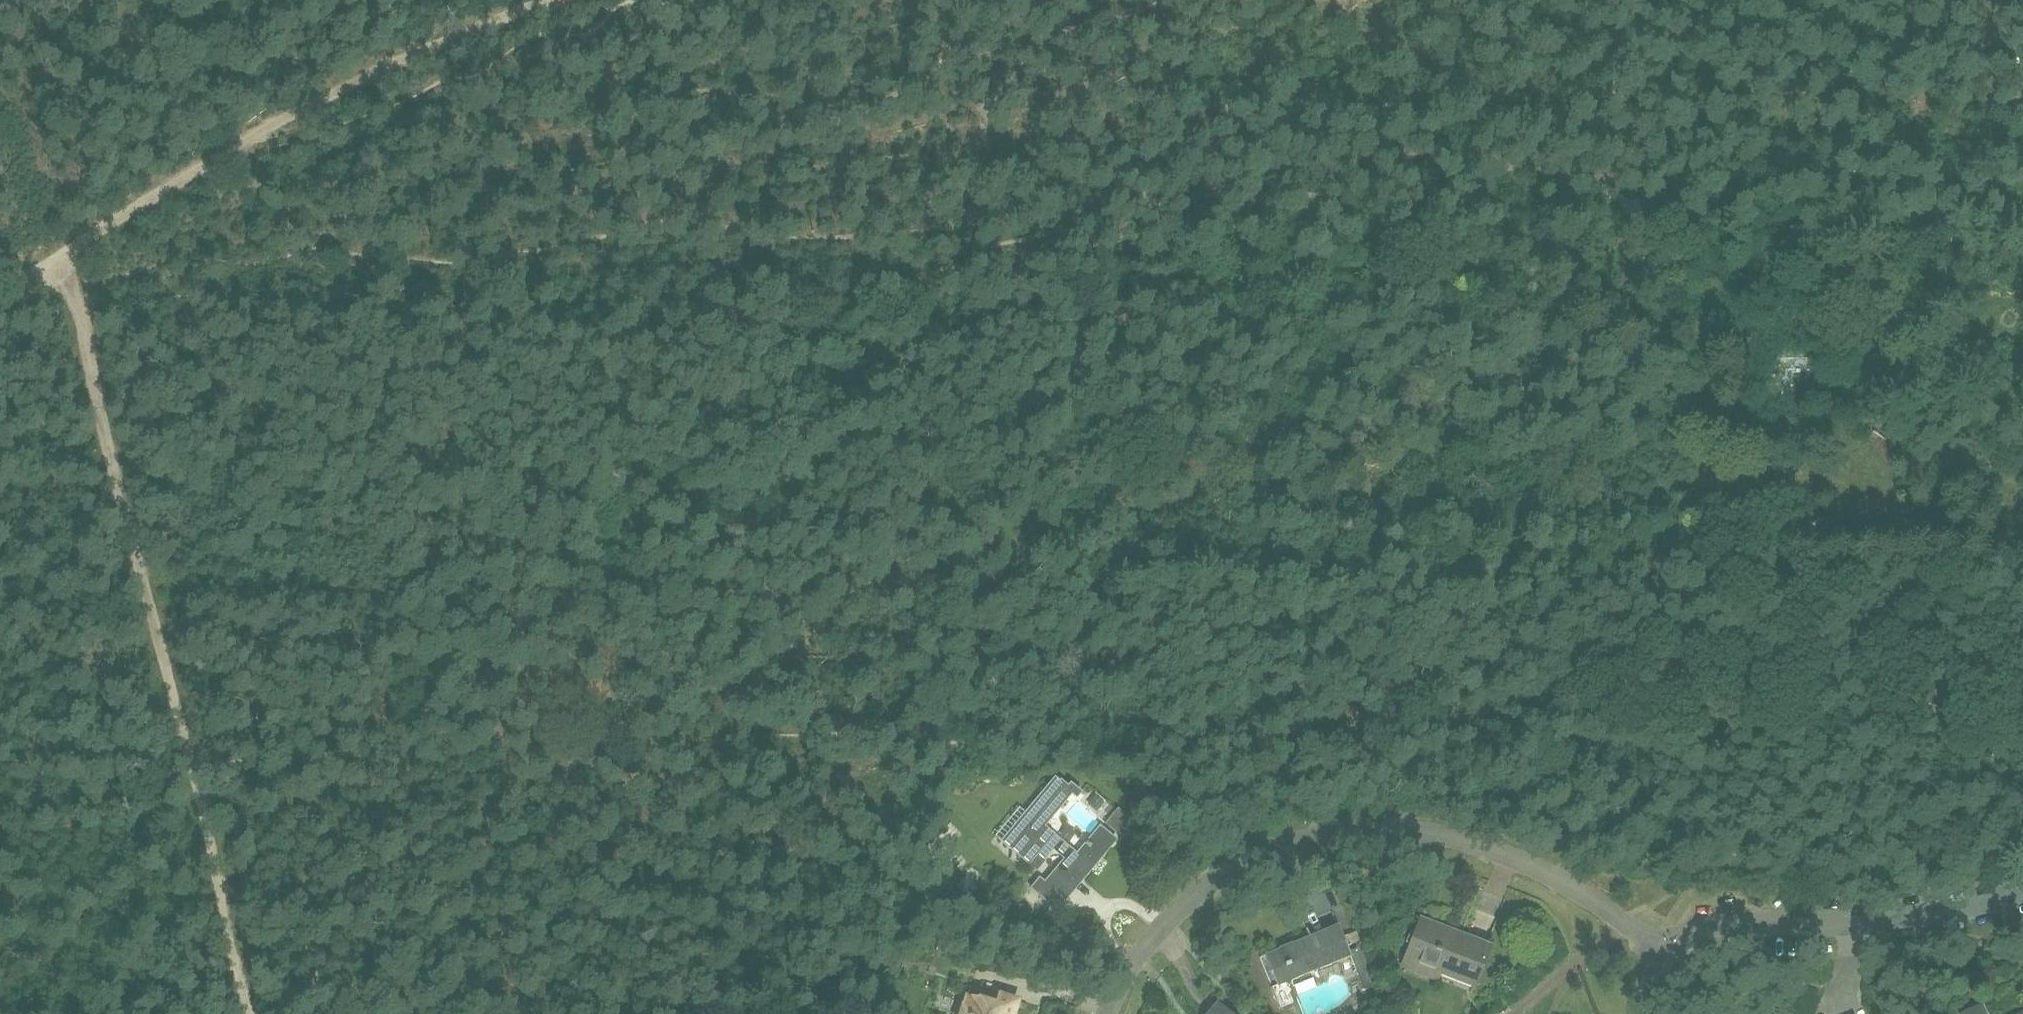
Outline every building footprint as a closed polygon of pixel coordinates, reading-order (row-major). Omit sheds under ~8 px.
[(1817,374),(1817,369),(1784,368),(1783,390),(1838,392),(1838,374),(1817,374)] [(1060,780),(1055,776),(1001,841),(1037,871),(1045,861),(1044,860),(1053,850),(1065,859),(1062,862),(1084,880),(1117,840),(1099,825),(1076,853),(1044,827),(1072,794),(1078,798),(1083,792),(1071,783),(1069,785),(1061,779),(1060,780)] [(1076,889),(1054,871),(1045,882),(1039,877),(1030,888),(1048,903),(1057,892),(1067,900),(1076,889)] [(1477,984),(1491,949),(1422,921),(1404,967),(1439,981),(1443,970),(1477,984)] [(1351,952),(1341,927),(1268,955),(1280,985),(1353,957),(1360,975),(1365,988),(1373,985),(1359,949),(1351,952)] [(1017,1001),(1000,996),(997,1006),(983,1002),(983,1004),(966,999),(961,1013),(1013,1013),(1017,1001)] [(1221,1004),(1212,1013),(1232,1013),(1221,1004)] [(1982,1005),(1962,1013),(1986,1013),(1982,1005)]
